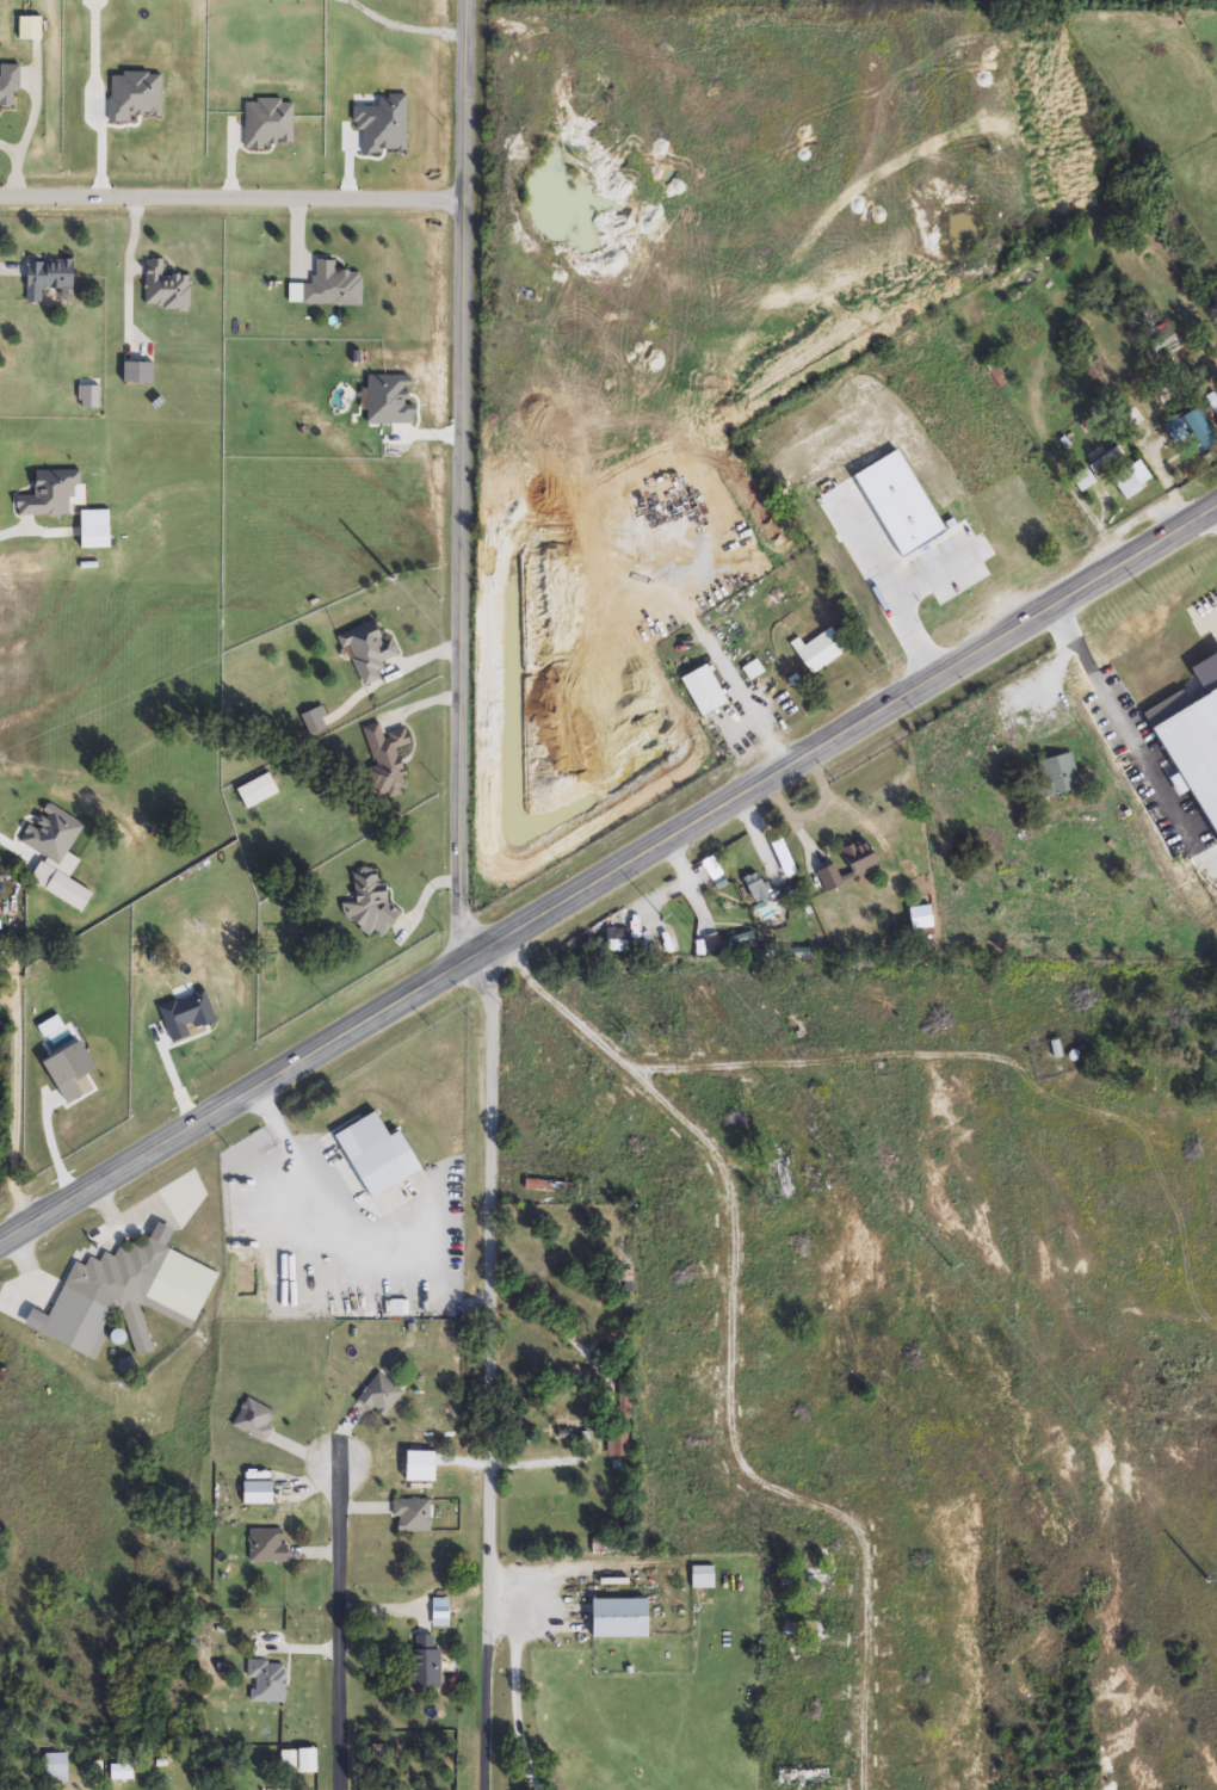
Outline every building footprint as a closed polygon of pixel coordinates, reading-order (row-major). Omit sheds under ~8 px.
[(0,78),(0,67),(18,66),(18,107),(0,107),(0,78)] [(27,261),(73,261),(73,290),(42,290),(42,303),(27,303),(27,261)] [(146,261),(163,261),(163,277),(190,277),(190,309),(146,309),(146,261)] [(362,274),(362,307),(302,305),(303,285),(314,285),(314,261),(335,261),(335,273),(362,274)] [(152,365),(152,384),(124,384),(124,365),(152,365)] [(1209,405),(1216,400),(1216,418),(1209,405)] [(1215,445),(1200,452),(1182,418),(1197,409),(1215,445)] [(1120,453),(1100,473),(1095,467),(1116,448),(1120,453)] [(900,452),(853,481),(903,563),(949,536),(900,452)] [(1111,480),(1138,461),(1154,482),(1125,501),(1111,480)] [(789,501),(803,493),(795,478),(781,486),(789,501)] [(936,556),(956,604),(996,586),(976,538),(936,556)] [(391,637),(399,656),(377,665),(383,679),(360,687),(340,636),(375,622),(383,641),(391,637)] [(811,675),(796,653),(832,629),(847,652),(811,675)] [(700,717),(680,679),(706,665),(727,704),(700,717)] [(301,717),(321,706),(330,727),(310,736),(301,717)] [(408,790),(376,800),(367,770),(375,767),(364,729),(379,724),(383,735),(406,728),(410,746),(396,749),(408,790)] [(1036,761),(1070,753),(1080,788),(1044,797),(1036,761)] [(1139,840),(1125,844),(1122,828),(1135,825),(1139,840)] [(824,893),(815,871),(834,864),(839,876),(850,871),(840,851),(865,840),(878,869),(824,893)] [(381,870),(382,909),(393,909),(393,933),(357,934),(357,918),(342,919),(342,903),(354,903),(353,870),(381,870)] [(745,878),(760,872),(770,899),(754,905),(745,878)] [(625,937),(625,952),(606,952),(606,937),(625,937)] [(1062,1057),(1055,1060),(1051,1043),(1058,1042),(1062,1057)] [(773,1150),(783,1149),(791,1196),(782,1198),(773,1150)] [(576,1183),(576,1192),(525,1192),(525,1183),(576,1183)] [(141,1309),(153,1350),(152,1354),(136,1358),(124,1315),(105,1320),(99,1334),(101,1345),(97,1358),(24,1329),(31,1310),(47,1316),(52,1314),(73,1263),(86,1267),(89,1258),(100,1263),(104,1253),(115,1258),(119,1248),(130,1253),(135,1242),(147,1247),(156,1223),(173,1230),(166,1251),(215,1270),(216,1274),(193,1329),(141,1309)] [(357,1399),(379,1374),(403,1394),(382,1419),(357,1399)] [(262,1444),(231,1426),(247,1397),(278,1415),(262,1444)] [(610,1457),(610,1430),(628,1430),(628,1457),(610,1457)] [(273,1483),(273,1507),(242,1507),(242,1483),(273,1483)] [(430,1501),(430,1532),(395,1532),(395,1501),(430,1501)] [(251,1563),(251,1530),(285,1530),(285,1563),(251,1563)] [(691,1567),(713,1567),(713,1588),(691,1588),(691,1567)] [(647,1600),(647,1637),(592,1637),(592,1600),(647,1600)] [(821,1640),(782,1640),(782,1623),(821,1623),(821,1640)] [(440,1649),(440,1689),(409,1689),(409,1635),(434,1635),(434,1649),(440,1649)] [(249,1703),(249,1662),(285,1662),(285,1703),(249,1703)] [(45,1785),(45,1754),(68,1754),(68,1785),(45,1785)] [(828,1771),(828,1782),(779,1782),(779,1771),(828,1771)]
